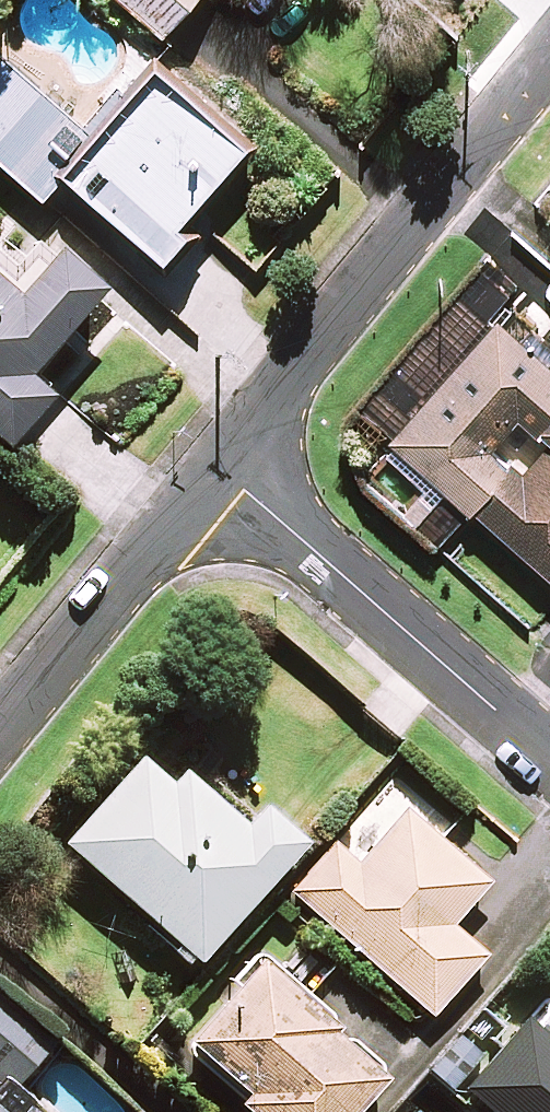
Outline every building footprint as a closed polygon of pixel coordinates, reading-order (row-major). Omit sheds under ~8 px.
[(165,36),(197,0),(125,0),(165,36)] [(47,197),(67,173),(160,251),(249,146),(153,64),(92,135),(0,56),(0,157),(47,197)] [(0,290),(0,441),(9,449),(52,399),(29,378),(103,294),(59,255),(16,304),(0,290)] [(502,315),(394,443),(549,574),(549,356),(502,315)] [(171,786),(142,760),(66,845),(199,963),(305,845),(263,807),(247,826),(185,771),(171,786)] [(489,884),(406,811),(359,865),(335,844),(291,893),(433,1017),(486,956),(452,926),(489,884)] [(260,963),(184,1045),(257,1111),(355,1111),(386,1079),(260,963)] [(32,1111),(38,1104),(17,1085),(53,1042),(0,997),(0,1111),(33,1111),(32,1111)] [(529,1022),(469,1090),(493,1111),(549,1111),(549,1041),(529,1022)] [(481,1056),(458,1038),(431,1072),(454,1091),(481,1056)]
